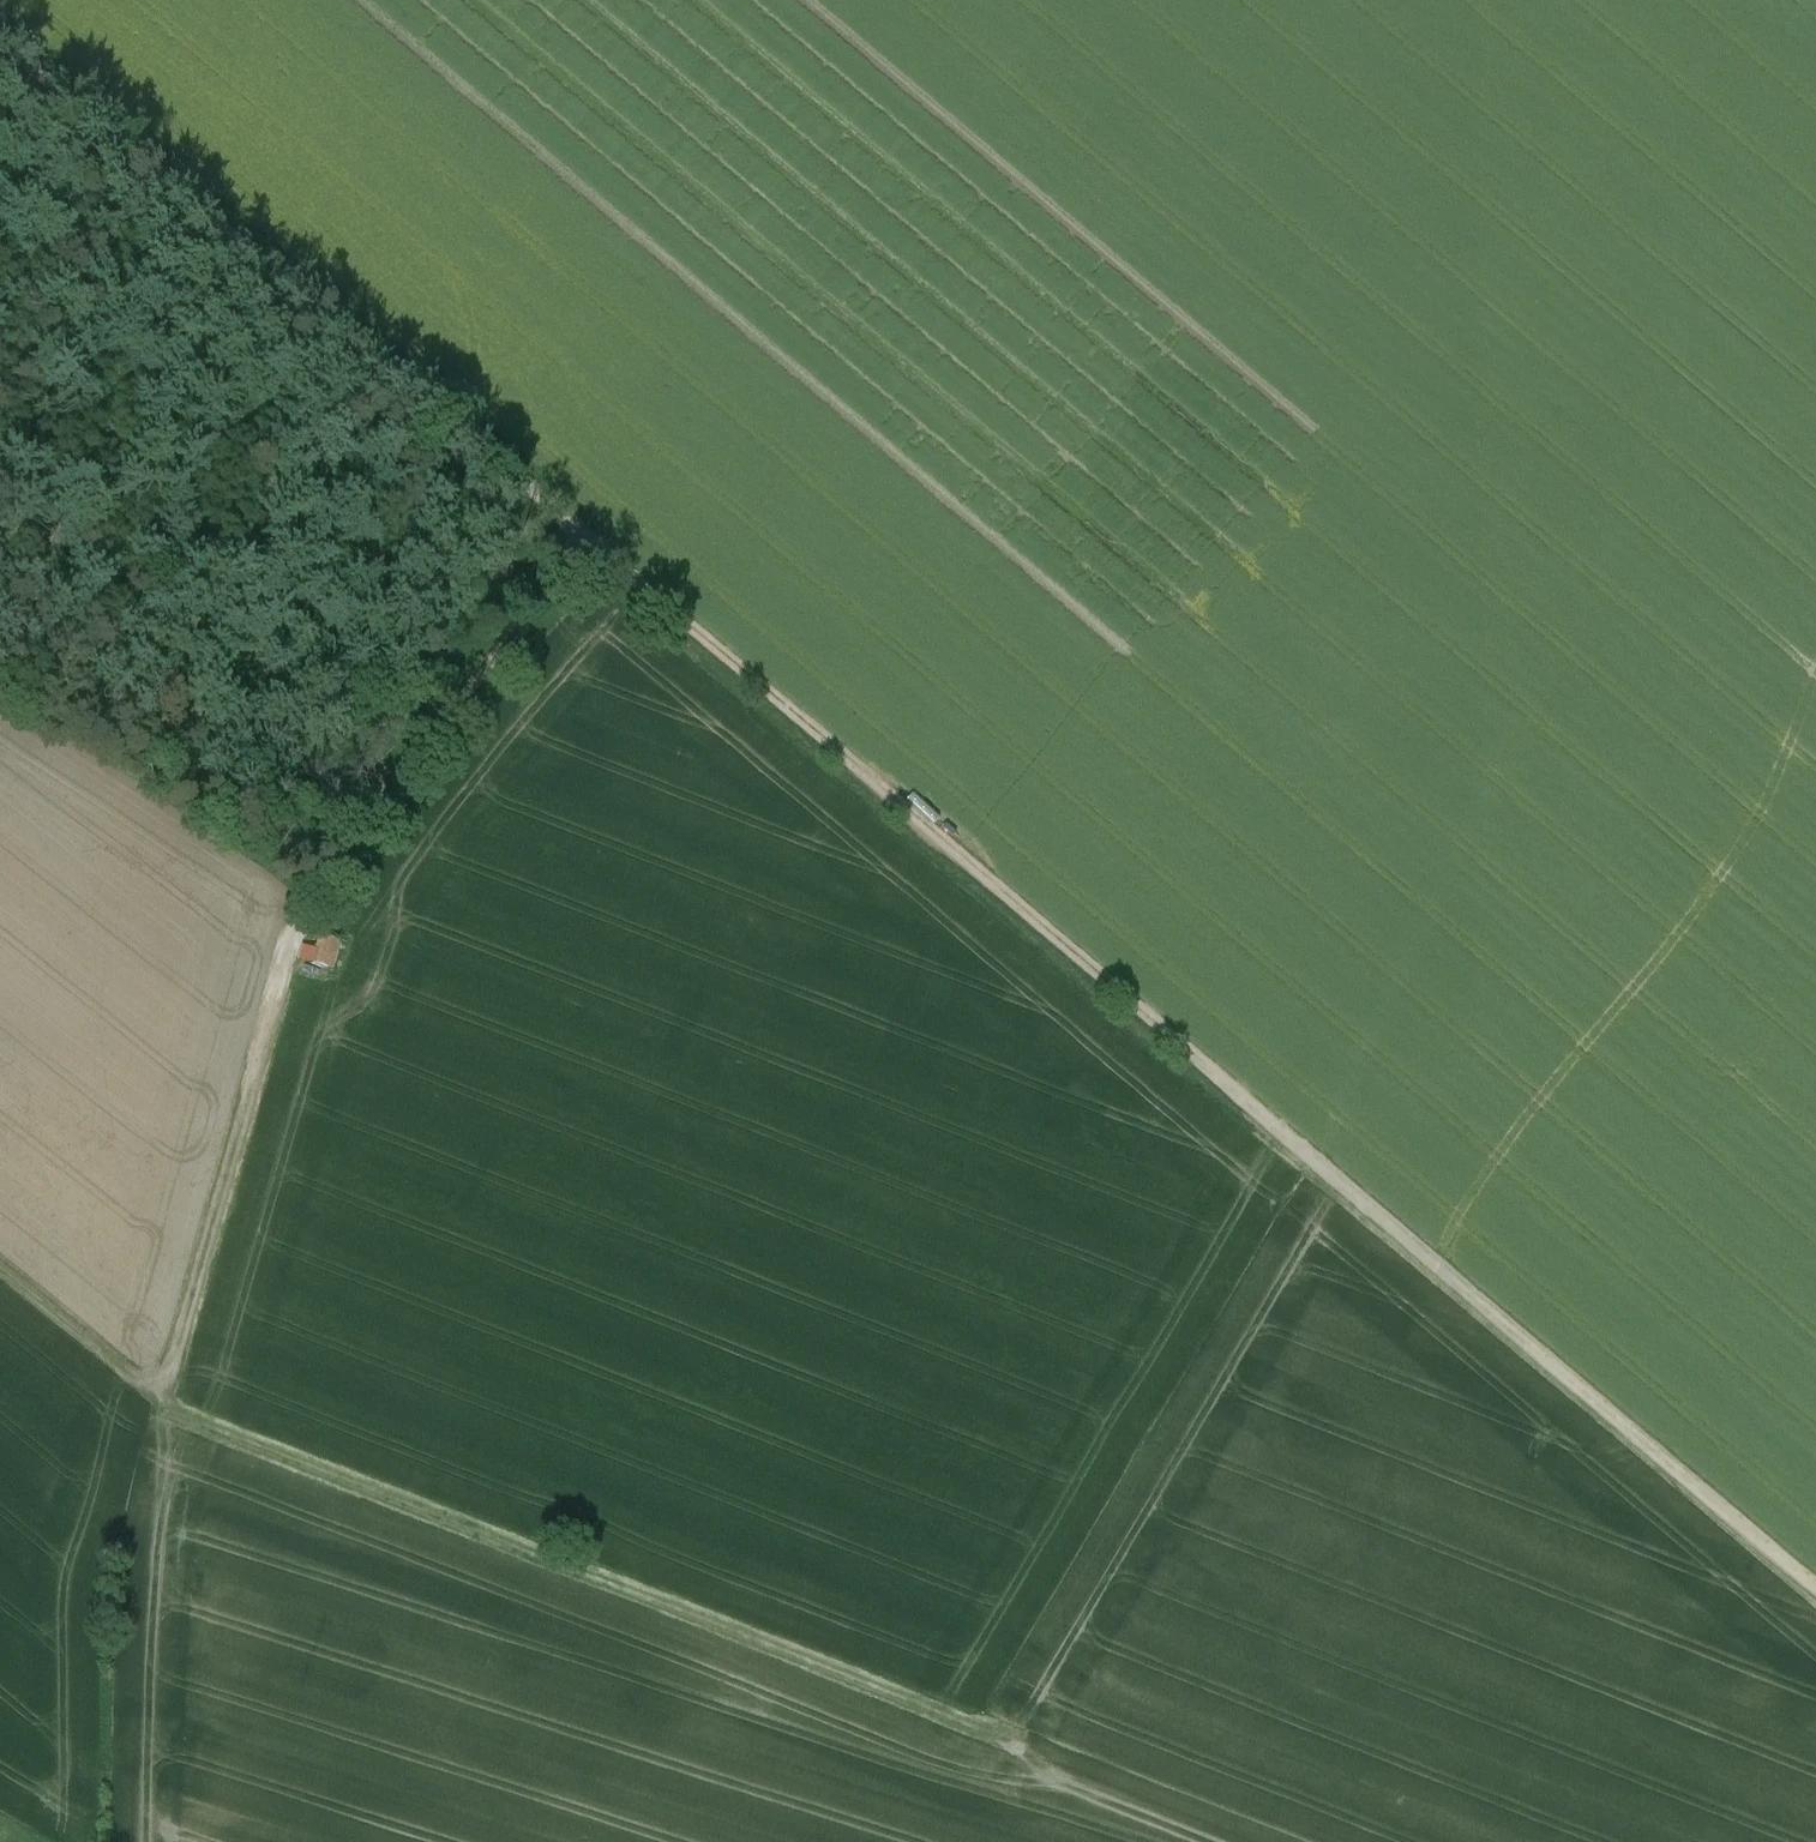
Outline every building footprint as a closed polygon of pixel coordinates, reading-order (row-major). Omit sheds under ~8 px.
[(339,943),(325,940),(320,963),(333,966),(339,943)]
